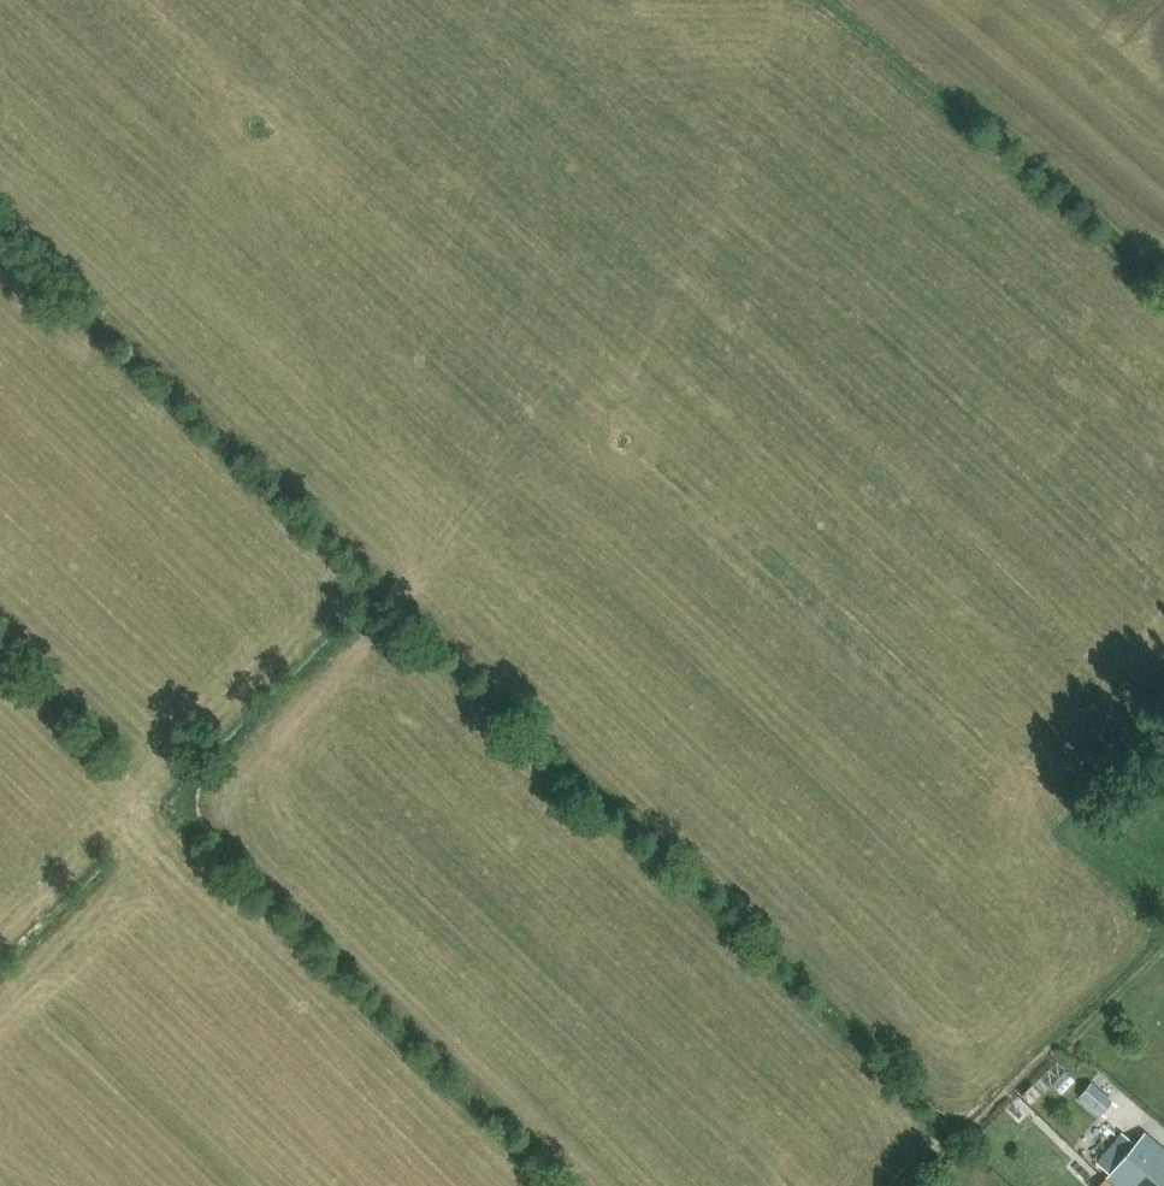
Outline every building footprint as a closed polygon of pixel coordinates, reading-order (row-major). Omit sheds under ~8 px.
[(1079,1096),(1100,1114),(1112,1100),(1091,1082),(1079,1096)] [(1115,1185),(1163,1185),(1163,1148),(1144,1131),(1105,1177),(1115,1185)] [(1109,1172),(1135,1142),(1124,1133),(1098,1163),(1109,1172)]
